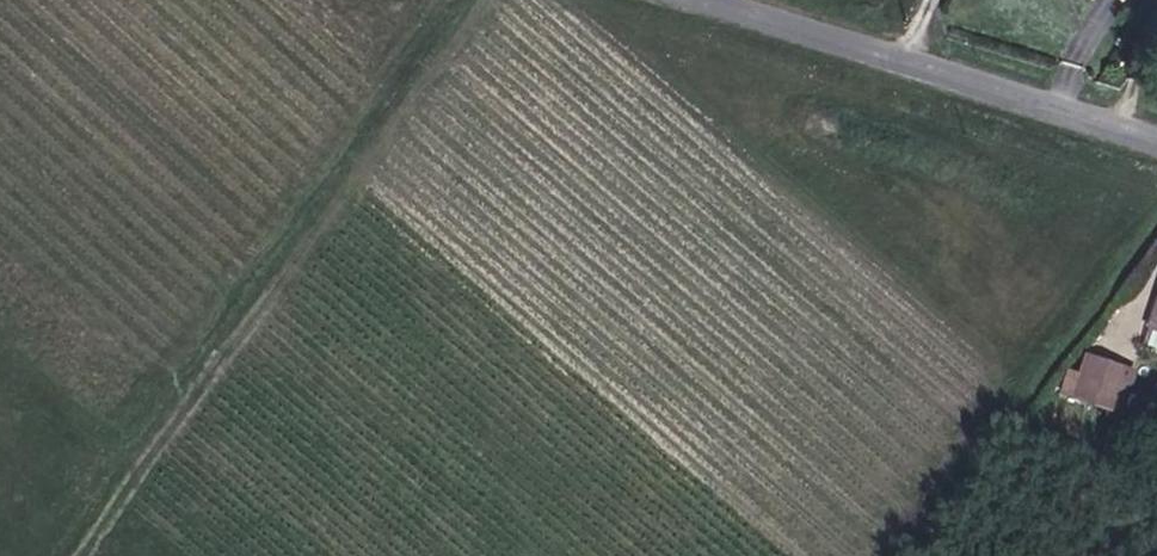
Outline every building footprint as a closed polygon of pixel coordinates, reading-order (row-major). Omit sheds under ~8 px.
[(1148,327),(1156,330),(1156,299),(1148,327)] [(1110,409),(1125,367),(1084,353),(1070,395),(1110,409)] [(1133,370),(1125,367),(1110,409),(1119,412),(1133,370)]
